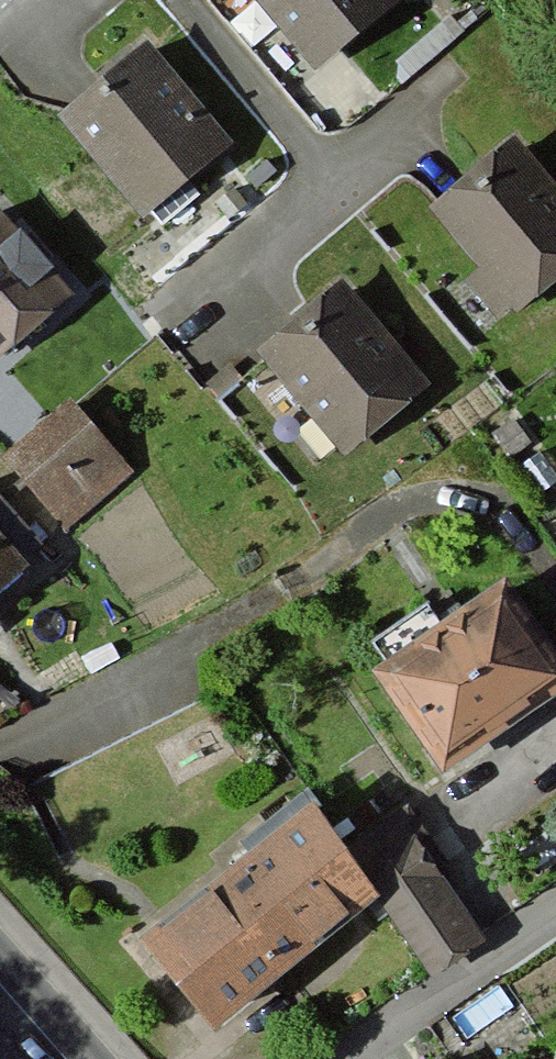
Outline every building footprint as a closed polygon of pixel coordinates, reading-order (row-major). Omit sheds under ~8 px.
[(310,69),(398,0),(256,0),(310,69)] [(183,181),(226,146),(135,37),(40,115),(143,239),(195,196),(183,181)] [(424,205),(481,273),(468,284),(500,323),(555,277),(555,178),(515,130),(424,205)] [(0,205),(0,374),(79,305),(0,205)] [(246,349),(342,458),(428,382),(338,277),(246,349)] [(58,395),(0,453),(0,467),(64,529),(131,471),(58,395)] [(21,569),(0,543),(0,586),(21,569)] [(362,669),(437,773),(555,690),(555,663),(498,578),(362,669)] [(307,807),(132,938),(201,1033),(377,899),(365,881),(307,807)] [(464,928),(412,850),(365,881),(377,899),(417,959),(464,928)]
